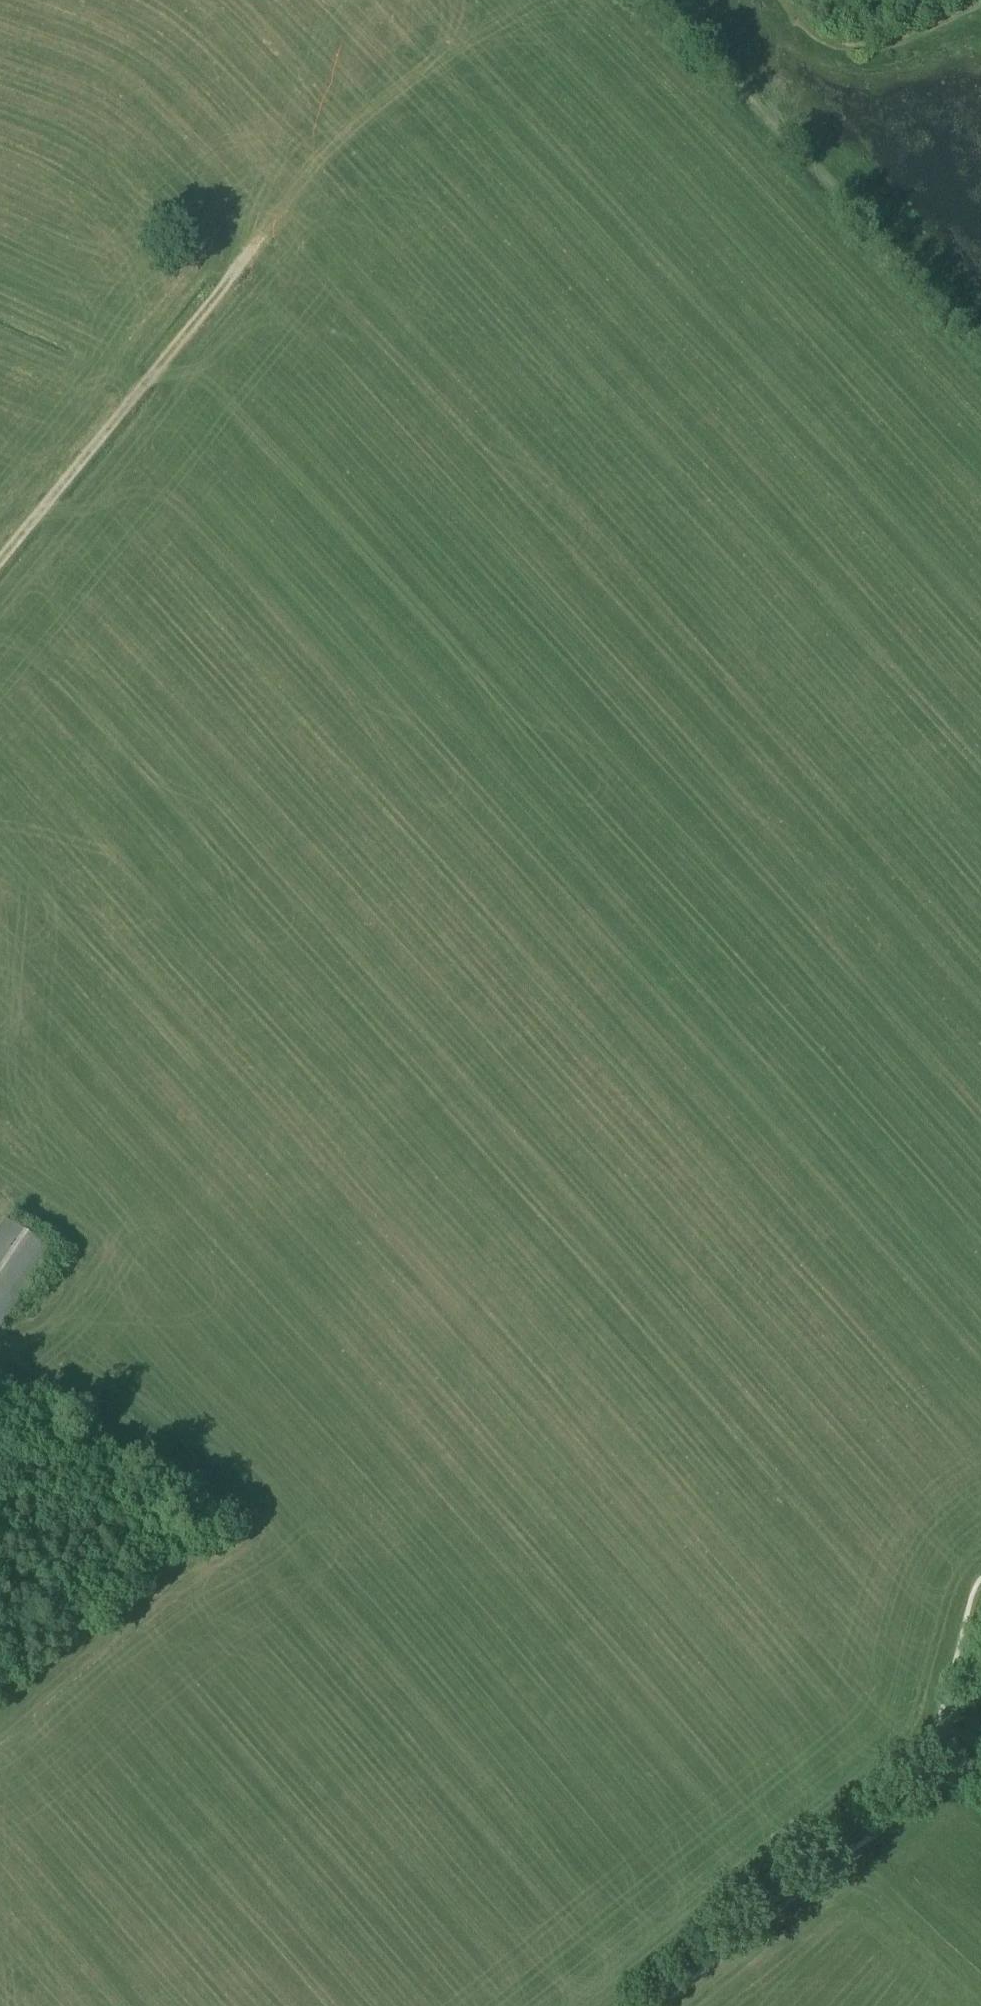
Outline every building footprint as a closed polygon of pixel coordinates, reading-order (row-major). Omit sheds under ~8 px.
[(53,1251),(6,1219),(0,1227),(0,1330),(53,1251)]
